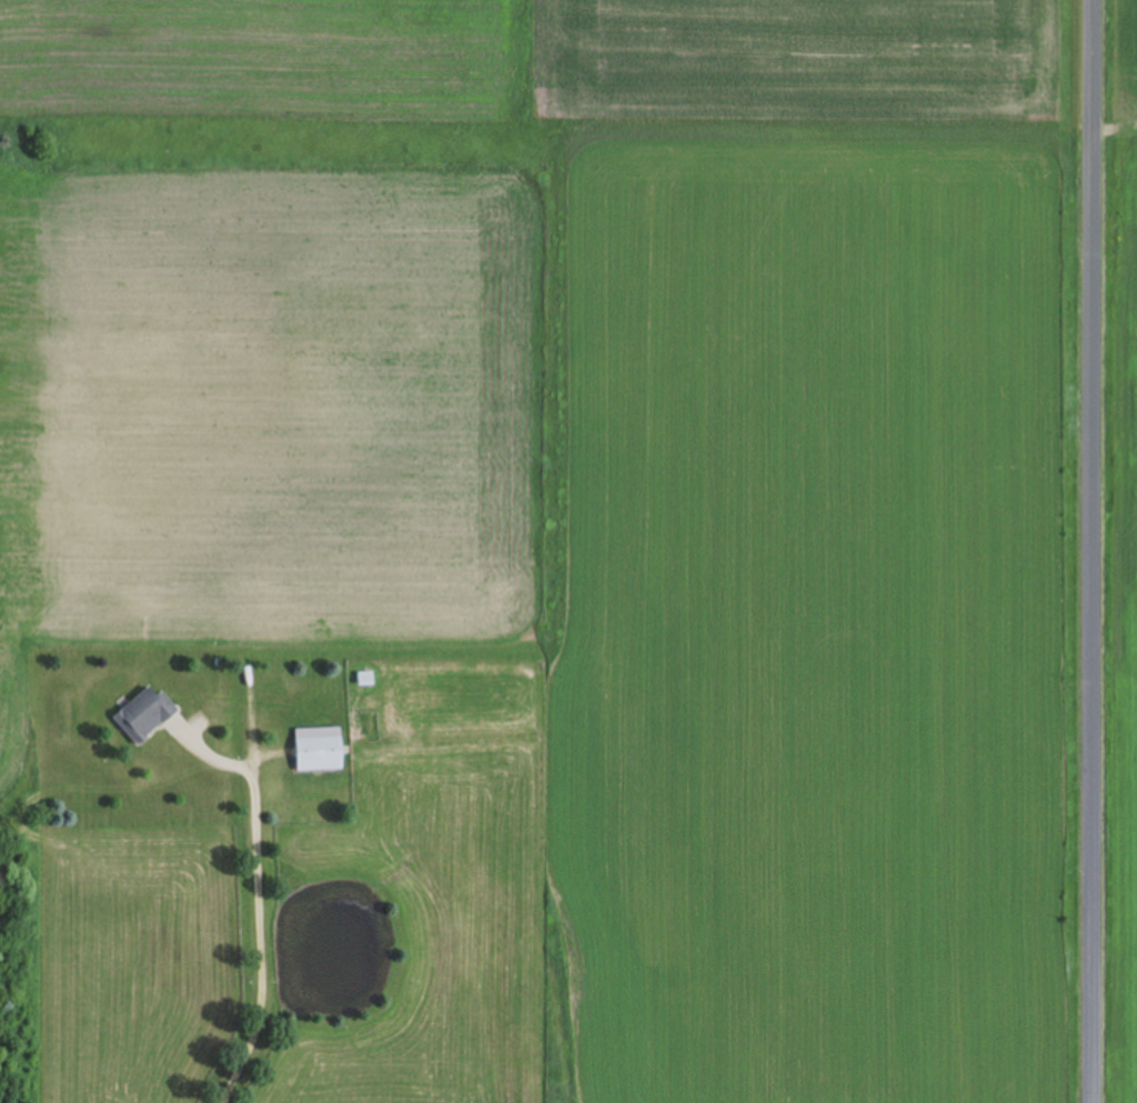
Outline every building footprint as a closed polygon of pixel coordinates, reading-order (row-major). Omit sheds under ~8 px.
[(179,711),(154,683),(114,718),(140,747),(179,711)] [(344,771),(344,729),(297,729),(298,771),(344,771)]
